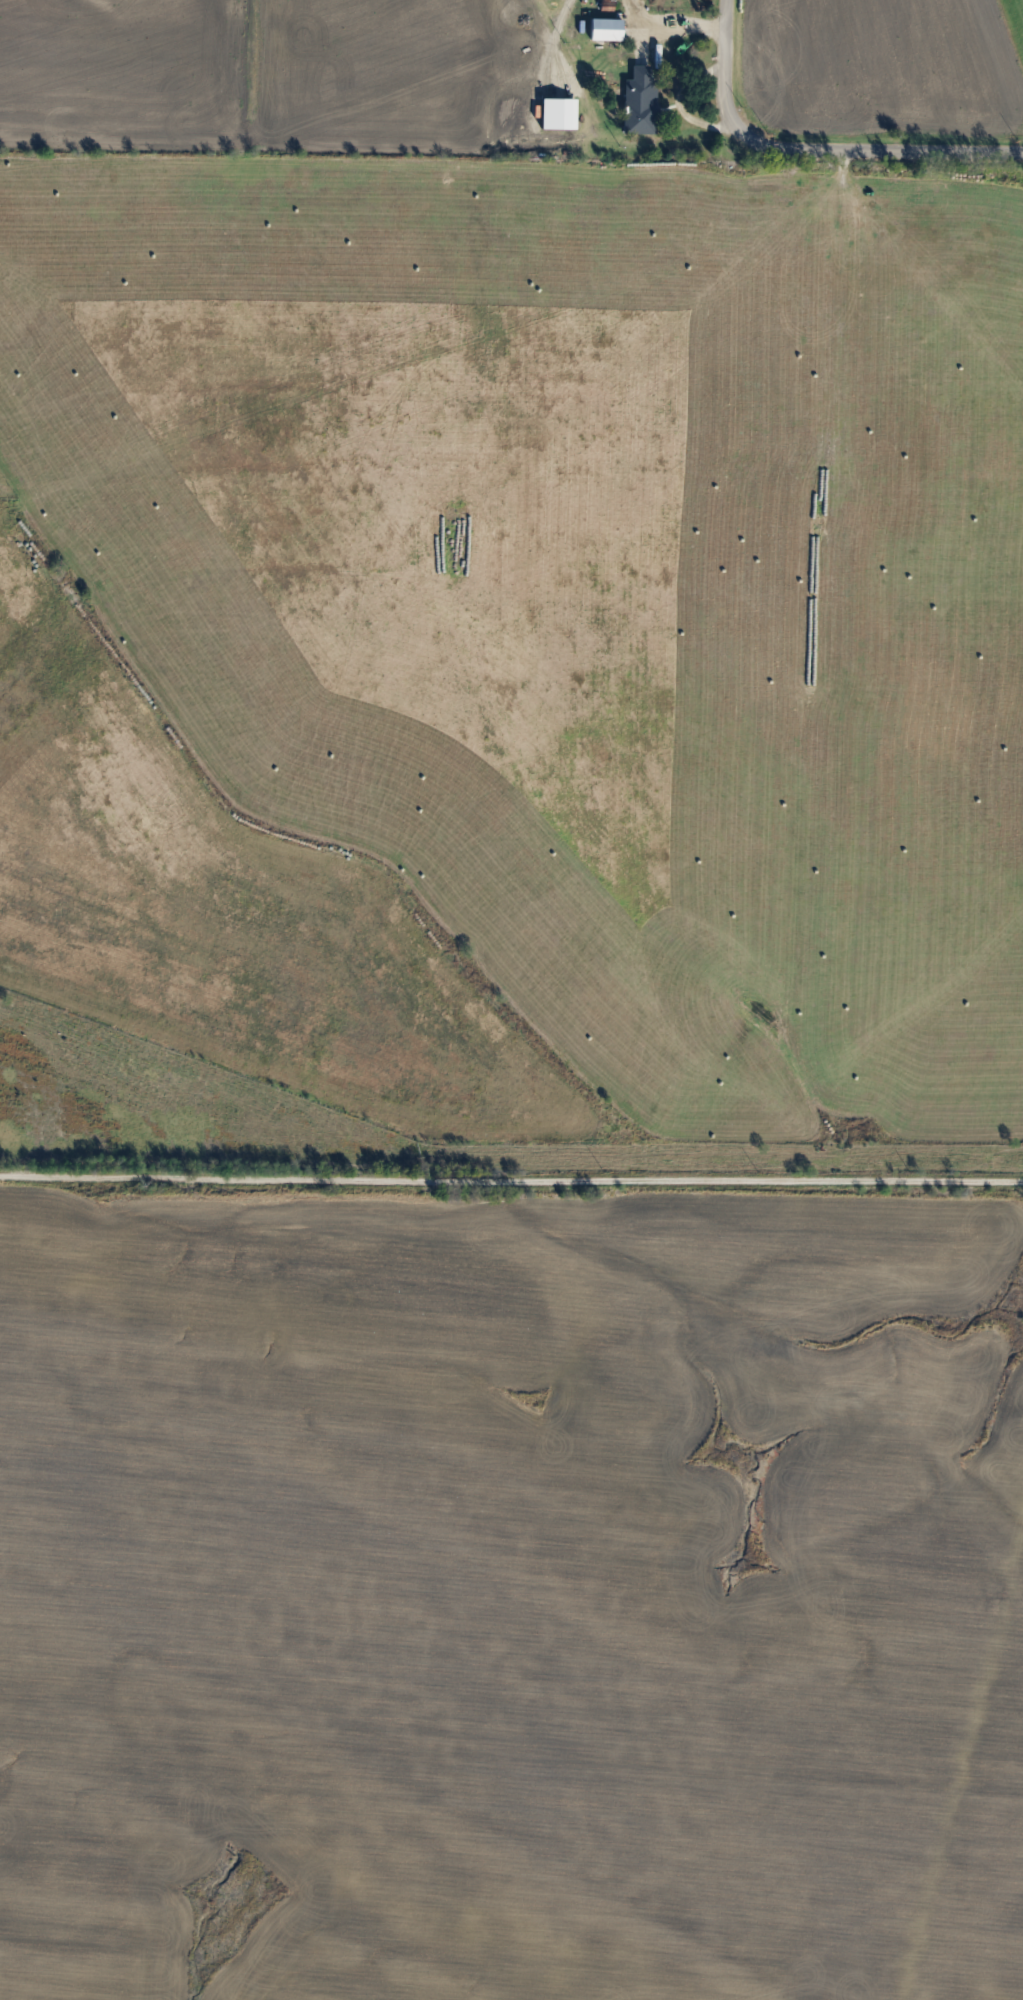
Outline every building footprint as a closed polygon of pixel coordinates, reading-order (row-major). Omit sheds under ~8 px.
[(619,40),(587,40),(587,19),(619,19),(619,40)] [(650,82),(651,125),(624,126),(623,82),(650,82)]
